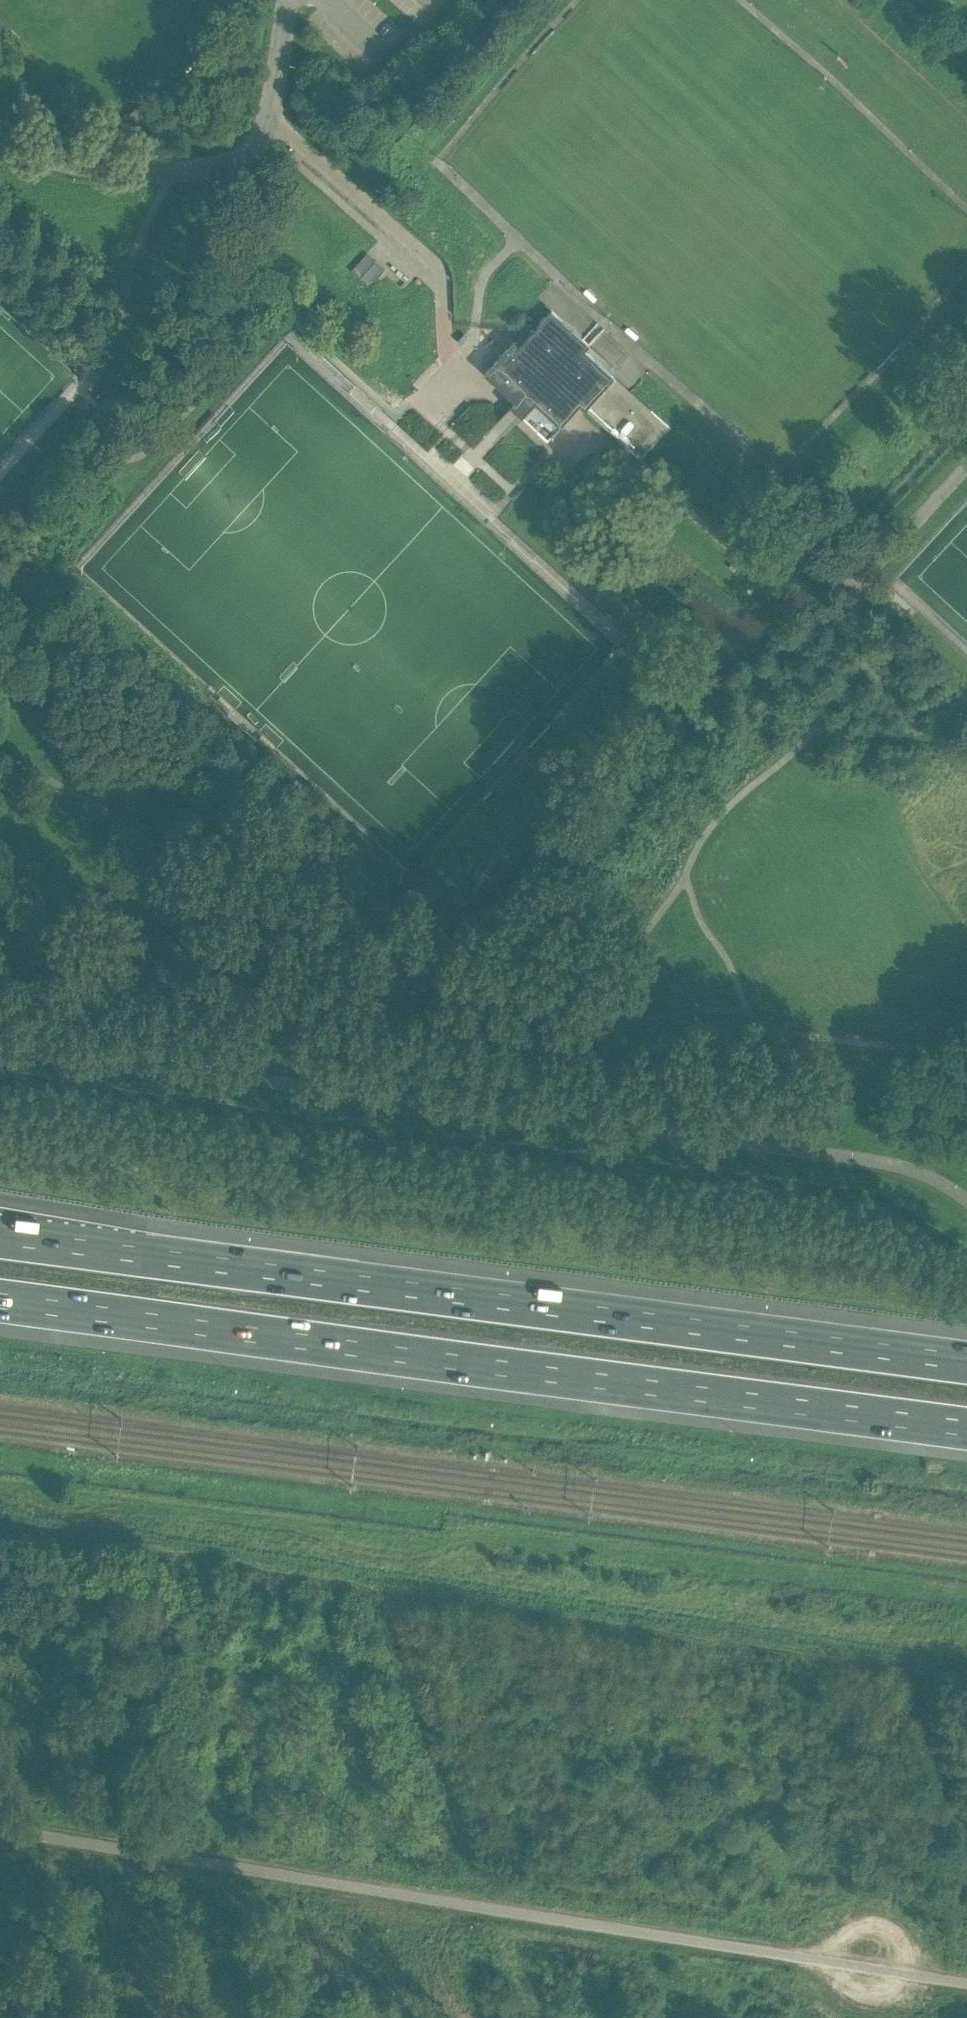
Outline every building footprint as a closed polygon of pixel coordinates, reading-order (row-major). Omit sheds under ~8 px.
[(151,122),(136,106),(128,114),(143,130),(151,122)] [(640,458),(669,426),(579,344),(584,339),(552,310),(520,345),(514,340),(485,372),(516,400),(511,406),(528,421),(548,439),(580,403),(640,458)]
